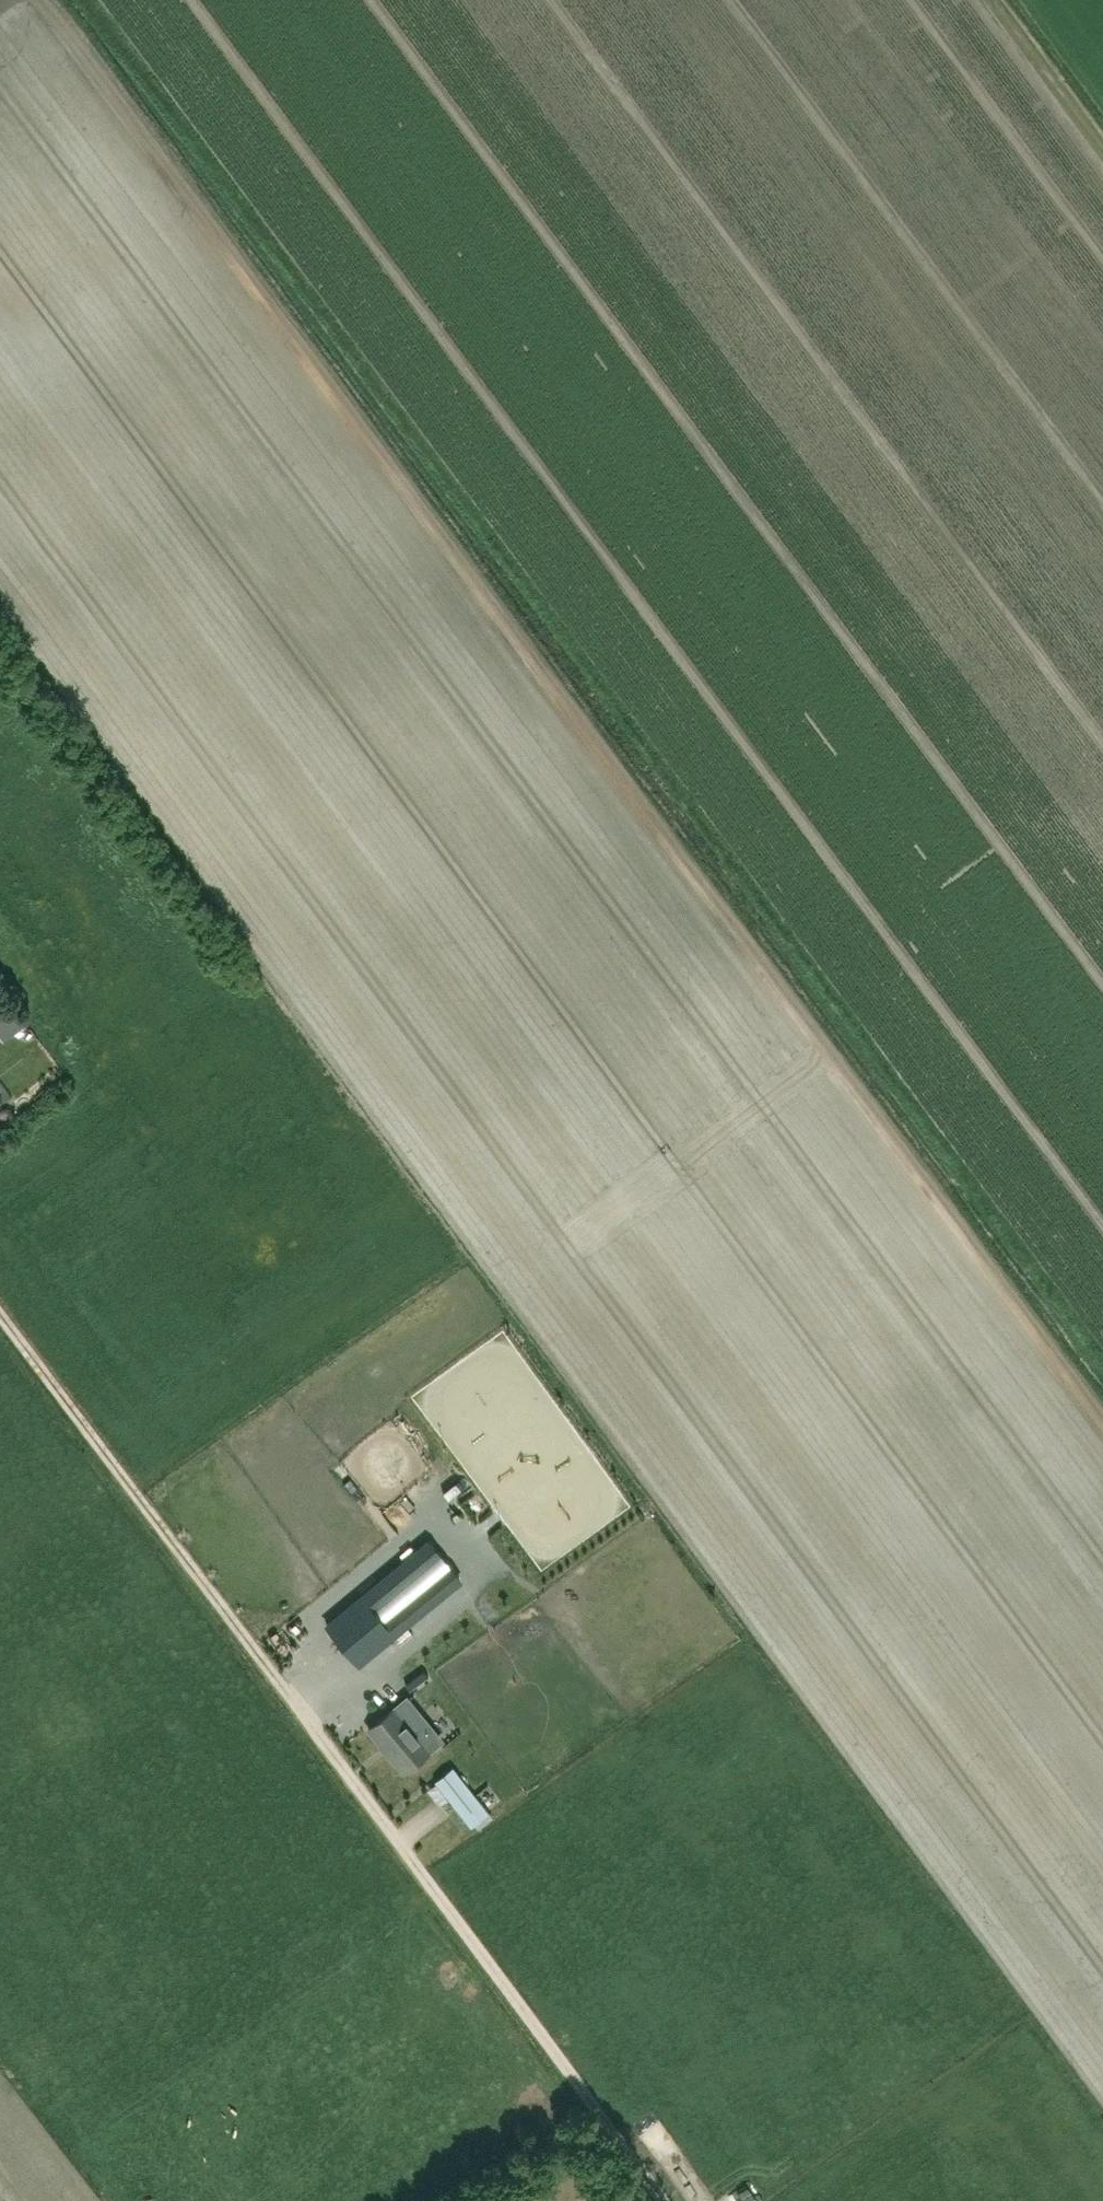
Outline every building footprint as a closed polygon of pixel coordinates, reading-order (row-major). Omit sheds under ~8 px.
[(11,1011),(0,997),(0,1020),(11,1011)] [(430,1542),(327,1627),(358,1664),(460,1579),(454,1572),(450,1567),(383,1622),(373,1610),(440,1555),(430,1542)] [(406,1696),(429,1676),(418,1664),(395,1684),(406,1696)] [(405,1699),(369,1729),(405,1773),(441,1743),(405,1699)] [(436,1781),(471,1825),(488,1812),(453,1767),(436,1781)]
